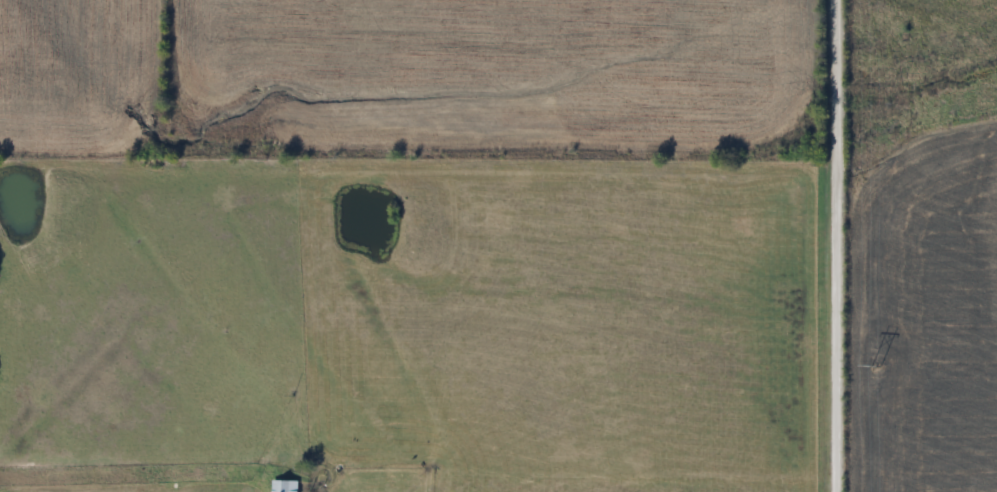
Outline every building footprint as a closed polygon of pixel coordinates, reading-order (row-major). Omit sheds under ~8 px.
[(273,482),(273,491),(298,491),(298,482),(273,482)]
